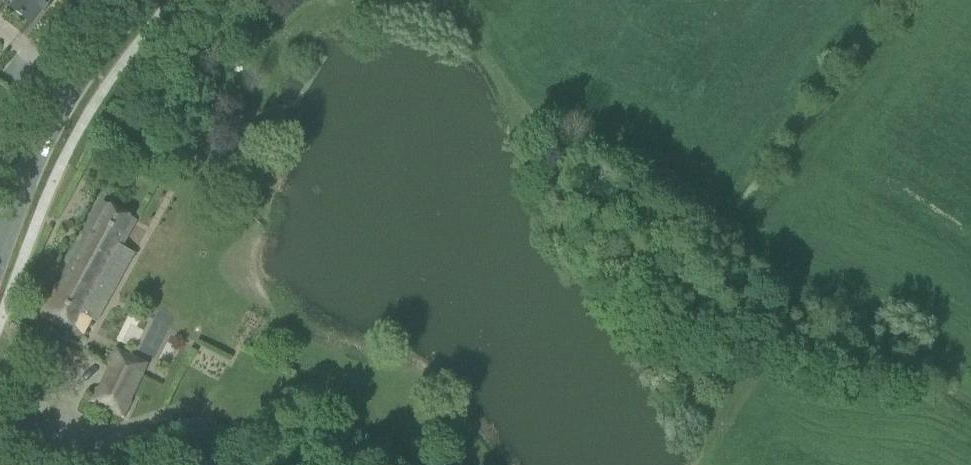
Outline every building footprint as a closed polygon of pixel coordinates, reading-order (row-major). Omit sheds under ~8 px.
[(12,5),(11,7),(31,23),(49,0),(16,0),(12,5)] [(42,314),(59,324),(75,333),(84,316),(93,321),(114,283),(104,277),(135,220),(103,203),(42,314)] [(123,417),(131,399),(149,362),(116,346),(108,363),(110,368),(101,388),(96,389),(90,402),(123,417)]
